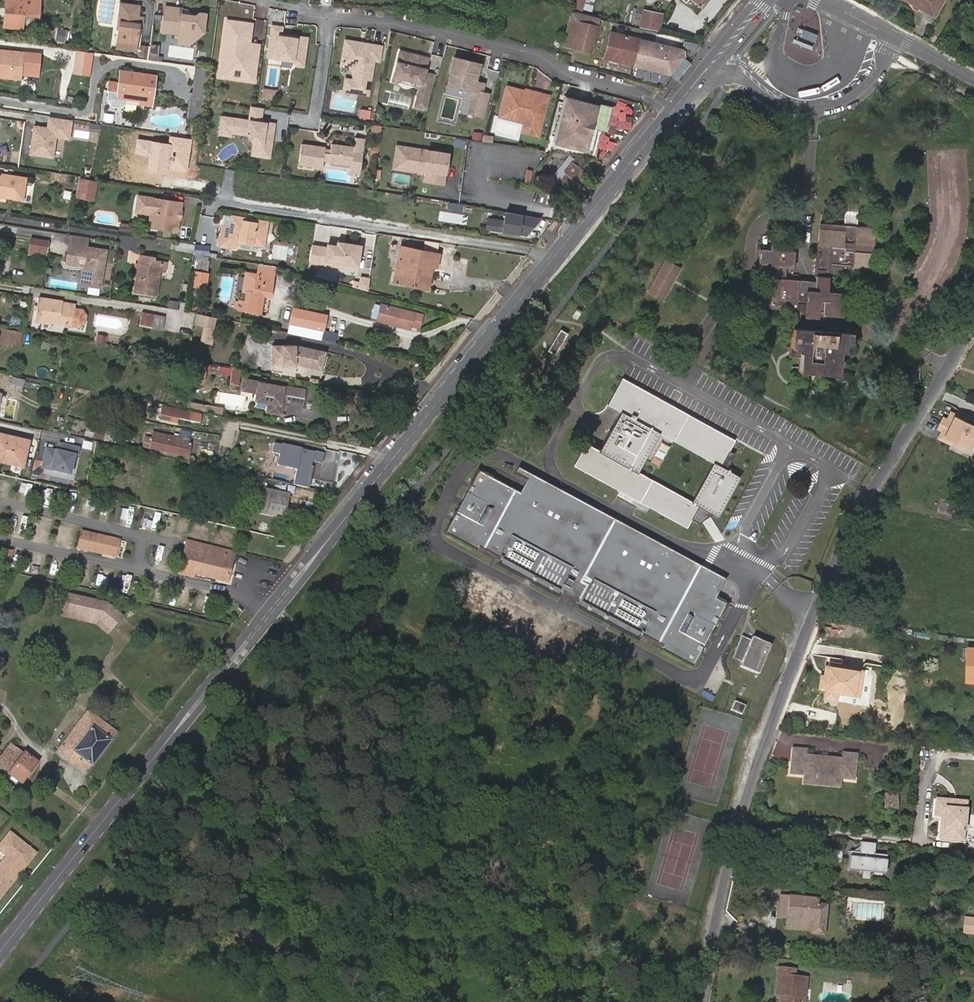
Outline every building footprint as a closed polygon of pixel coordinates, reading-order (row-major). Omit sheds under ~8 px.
[(4,26),(22,28),(24,16),(24,15),(25,0),(7,0),(4,26)] [(24,15),(39,17),(40,0),(25,0),(24,15)] [(572,8),(581,11),(584,0),(574,0),(572,8)] [(945,0),(910,0),(937,15),(945,0)] [(141,6),(130,4),(121,3),(120,13),(121,13),(119,30),(120,30),(119,40),(138,43),(140,25),(143,26),(144,18),(140,18),(141,6)] [(661,29),(664,11),(635,6),(632,24),(661,29)] [(166,8),(165,14),(166,15),(165,21),(172,22),(174,9),(166,8)] [(172,22),(165,21),(164,29),(171,29),(170,34),(180,35),(181,36),(190,45),(204,33),(206,18),(203,17),(200,14),(197,17),(192,16),(193,14),(189,11),(174,9),(172,22)] [(572,11),(563,44),(590,50),(599,18),(572,11)] [(244,48),(247,22),(228,19),(220,75),(231,76),(232,68),(244,69),(243,78),(255,80),(259,48),(249,47),(249,49),(244,48)] [(69,21),(63,20),(59,42),(76,46),(78,38),(67,36),(69,21)] [(249,47),(259,48),(260,44),(250,42),(253,23),(247,22),(244,48),(249,49),(249,47)] [(283,26),(273,25),(269,56),(294,59),(298,64),(304,65),(308,37),(291,34),(290,36),(281,35),(282,33),(283,26)] [(680,48),(611,30),(604,57),(670,73),(682,57),(680,48)] [(180,44),(190,45),(181,36),(180,44)] [(382,45),(366,42),(365,45),(360,44),(360,41),(346,39),(342,64),(350,65),(355,71),(354,79),(352,90),(369,93),(375,58),(380,59),(382,45)] [(75,72),(93,74),(95,50),(77,49),(75,72)] [(425,71),(429,56),(422,54),(420,56),(417,55),(416,53),(401,49),(394,79),(400,80),(405,77),(412,79),(416,84),(421,86),(420,90),(430,92),(435,73),(425,71)] [(2,52),(0,61),(38,66),(39,57),(2,52)] [(470,110),(484,114),(490,91),(483,90),(485,81),(476,79),(481,61),(455,55),(451,69),(454,70),(451,82),(475,88),(470,110)] [(0,63),(0,77),(20,80),(20,76),(21,72),(37,74),(38,66),(0,61),(0,63)] [(617,71),(619,65),(610,63),(609,69),(617,71)] [(231,76),(243,78),(244,69),(232,68),(231,76)] [(117,87),(154,93),(156,76),(119,71),(117,87)] [(352,90),(354,79),(346,78),(344,89),(352,90)] [(526,89),(508,84),(501,114),(525,120),(542,125),(550,93),(534,88),(533,93),(526,91),(527,89),(526,89)] [(152,105),(154,93),(117,87),(117,92),(139,95),(139,101),(138,103),(152,105)] [(430,92),(420,90),(418,96),(428,98),(430,92)] [(139,95),(117,92),(116,98),(139,101),(139,95)] [(607,129),(614,104),(589,98),(589,99),(566,93),(554,139),(586,147),(586,146),(594,148),(599,127),(607,129)] [(428,98),(418,96),(416,104),(426,107),(428,98)] [(262,106),(252,104),(249,119),(222,115),(219,131),(230,133),(230,130),(247,132),(253,141),(252,147),(260,148),(259,154),(268,155),(273,123),(262,121),(260,118),(262,106)] [(370,118),(372,109),(362,108),(360,116),(370,118)] [(73,121),(49,117),(47,130),(34,128),(30,155),(54,158),(56,140),(70,142),(73,121)] [(542,125),(525,120),(523,129),(540,133),(542,125)] [(380,131),(381,125),(374,124),(372,123),(371,130),(380,131)] [(599,153),(616,153),(616,134),(599,134),(599,153)] [(168,145),(136,139),(133,156),(147,159),(145,172),(167,176),(168,167),(186,171),(191,141),(169,137),(168,145)] [(302,143),(299,163),(322,166),(324,159),(329,160),(329,161),(361,166),(363,152),(365,138),(356,137),(354,147),(332,144),(330,153),(325,152),(325,147),(302,143)] [(404,168),(407,148),(396,147),(393,168),(403,170),(419,172),(419,170),(404,168)] [(442,185),(447,155),(407,148),(404,168),(419,170),(419,172),(418,174),(426,175),(425,182),(442,185)] [(590,166),(577,155),(564,170),(567,173),(560,181),(570,189),(576,181),(578,182),(587,173),(586,172),(590,166)] [(25,186),(26,178),(0,175),(0,182),(25,186)] [(94,196),(97,179),(80,176),(77,194),(94,196)] [(576,181),(570,189),(571,190),(578,182),(576,181)] [(25,186),(0,182),(0,194),(6,195),(6,197),(22,200),(25,186)] [(532,194),(529,205),(546,210),(549,199),(532,194)] [(184,202),(141,196),(139,209),(141,211),(154,213),(152,226),(179,231),(181,223),(178,222),(180,213),(182,213),(184,202)] [(484,229),(532,234),(534,213),(500,210),(500,216),(485,215),(484,229)] [(269,225),(233,220),(232,227),(232,230),(224,229),(222,246),(235,248),(236,241),(239,241),(267,245),(268,238),(266,237),(267,233),(268,234),(269,225)] [(805,345),(803,369),(838,371),(839,349),(848,349),(855,267),(871,268),(874,228),(821,224),(817,282),(785,280),(786,265),(792,265),(793,252),(788,252),(788,243),(774,241),(773,251),(762,250),(761,263),(772,263),(770,289),(765,288),(763,305),(797,307),(795,344),(805,345)] [(101,285),(106,249),(87,246),(88,236),(72,233),(70,243),(84,245),(83,253),(69,251),(67,261),(81,263),(81,261),(85,262),(86,264),(83,280),(85,283),(101,285)] [(48,251),(50,241),(33,238),(31,248),(48,251)] [(359,264),(363,245),(340,241),(339,245),(330,243),(329,246),(326,262),(346,266),(347,262),(359,264)] [(83,253),(84,245),(70,243),(69,251),(83,253)] [(323,262),(326,245),(314,243),(311,259),(323,262)] [(401,245),(398,257),(404,258),(399,282),(425,287),(431,265),(436,266),(438,254),(401,245)] [(47,256),(48,251),(31,248),(30,254),(47,256)] [(155,296),(160,271),(162,261),(154,259),(154,256),(141,254),(139,264),(137,276),(134,292),(155,296)] [(404,258),(398,257),(393,280),(399,282),(404,258)] [(194,280),(206,283),(210,262),(197,259),(194,272),(196,272),(194,280)] [(663,300),(680,268),(667,261),(650,292),(663,300)] [(66,280),(81,281),(82,268),(67,267),(66,280)] [(244,312),(260,315),(264,297),(271,298),(274,280),(270,279),(271,276),(266,275),(265,278),(247,274),(243,292),(248,294),(246,303),(239,302),(237,310),(244,311),(244,312)] [(82,311),(74,310),(62,307),(63,301),(38,296),(35,318),(72,325),(79,326),(84,323),(85,316),(82,311)] [(62,307),(74,310),(75,304),(63,301),(62,307)] [(379,302),(376,320),(422,328),(426,310),(379,302)] [(323,329),(326,314),(293,308),(290,322),(323,329)] [(154,315),(141,313),(138,327),(156,329),(157,324),(153,323),(154,315)] [(204,326),(213,328),(215,318),(196,314),(194,324),(204,326)] [(211,344),(214,328),(213,328),(204,326),(201,342),(211,344)] [(12,343),(13,340),(15,330),(5,328),(2,341),(12,343)] [(315,367),(318,349),(295,344),(271,345),(272,364),(283,364),(290,363),(290,361),(295,361),(295,363),(296,363),(315,367)] [(325,350),(318,349),(315,367),(322,368),(325,350)] [(202,362),(197,380),(203,381),(207,368),(208,369),(210,364),(202,362)] [(230,373),(231,367),(218,365),(217,371),(230,373)] [(237,383),(240,368),(231,367),(230,373),(229,381),(237,383)] [(286,399),(289,386),(266,382),(267,376),(260,375),(259,381),(242,378),(241,388),(245,389),(256,391),(254,398),(268,400),(267,410),(281,412),(282,405),(283,398),(285,399),(286,399)] [(639,471),(660,433),(674,407),(623,379),(609,404),(622,411),(600,452),(587,445),(576,465),(627,493),(639,471)] [(302,402),(304,389),(289,386),(286,399),(302,402)] [(238,415),(239,410),(210,404),(208,409),(238,415)] [(188,419),(189,411),(162,406),(161,414),(188,419)] [(735,441),(674,407),(660,433),(713,462),(692,500),(639,471),(627,493),(688,526),(692,519),(697,522),(704,509),(719,517),(741,477),(737,475),(743,464),(732,458),(735,454),(729,451),(735,441)] [(89,417),(87,425),(94,427),(96,419),(89,417)] [(954,417),(945,437),(973,450),(973,426),(954,417)] [(188,456),(188,453),(190,445),(190,443),(181,441),(182,438),(153,432),(150,448),(188,456)] [(27,443),(0,437),(0,464),(2,464),(3,462),(23,466),(27,443)] [(84,479),(89,455),(61,449),(55,473),(84,479)] [(603,513),(518,467),(515,473),(527,480),(600,519),(603,513)] [(706,577),(696,572),(697,570),(611,525),(612,517),(603,513),(600,519),(527,480),(520,493),(479,471),(445,533),(478,550),(479,547),(500,558),(497,563),(561,597),(564,592),(579,600),(576,605),(640,639),(643,634),(663,645),(662,648),(694,665),(727,603),(716,597),(707,592),(710,585),(714,587),(721,575),(710,569),(706,577)] [(283,518),(289,493),(260,487),(254,512),(283,518)] [(710,569),(612,517),(611,525),(697,570),(696,572),(706,577),(710,569)] [(113,557),(117,541),(79,532),(75,548),(113,557)] [(217,572),(215,577),(225,580),(232,551),(186,539),(177,571),(190,574),(191,571),(193,566),(217,572)] [(191,571),(215,577),(217,572),(193,566),(191,571)] [(720,590),(726,578),(721,575),(714,587),(710,585),(707,592),(716,597),(720,590)] [(120,617),(105,604),(64,595),(60,612),(97,621),(109,630),(120,617)] [(97,621),(60,612),(59,616),(95,624),(106,634),(109,630),(97,621)] [(759,674),(771,644),(752,637),(750,642),(743,639),(742,641),(744,642),(738,655),(736,655),(735,657),(743,660),(740,666),(759,674)] [(863,696),(866,669),(826,664),(821,697),(840,700),(841,692),(863,696)] [(57,751),(86,772),(127,717),(100,696),(88,711),(87,711),(80,721),(80,723),(67,741),(65,740),(57,750),(57,751)] [(742,715),(746,705),(735,701),(731,710),(742,715)] [(24,753),(24,754),(11,744),(0,758),(0,766),(9,773),(21,783),(37,762),(24,753)] [(855,780),(858,753),(843,752),(843,757),(807,754),(807,748),(793,747),(791,774),(804,775),(842,778),(855,780)] [(841,787),(842,778),(804,775),(804,784),(841,787)] [(895,806),(896,795),(886,795),(886,805),(895,806)] [(965,801),(936,799),(935,814),(941,815),(944,815),(943,820),(941,820),(940,837),(962,838),(965,801)] [(34,854),(9,834),(0,845),(0,853),(5,857),(5,859),(0,865),(0,897),(34,854)] [(887,874),(889,855),(876,854),(877,843),(862,842),(861,852),(852,851),(850,870),(887,874)] [(843,863),(844,850),(834,849),(833,862),(843,863)] [(812,920),(811,930),(811,934),(824,935),(827,905),(817,904),(818,900),(781,896),(779,917),(787,918),(812,920)] [(902,908),(903,900),(896,899),(895,908),(902,908)] [(786,928),(811,930),(812,920),(787,918),(786,928)] [(965,918),(964,933),(973,934),(973,919),(965,918)] [(807,978),(795,977),(788,977),(789,969),(779,968),(776,995),(781,996),(787,997),(787,1001),(780,1001),(805,1001),(807,978)]
